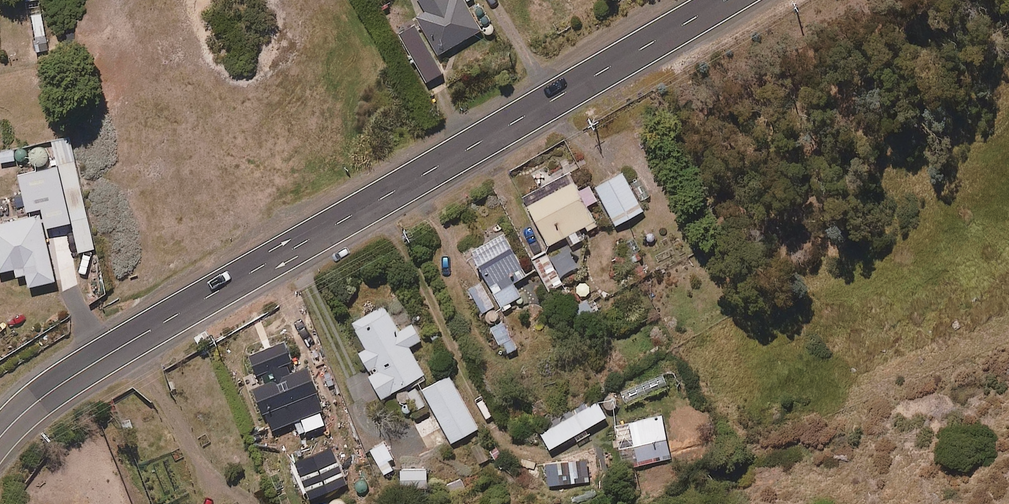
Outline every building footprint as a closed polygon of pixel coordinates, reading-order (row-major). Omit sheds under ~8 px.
[(438,55),(481,31),(464,0),(413,0),(424,20),(420,22),(438,55)] [(442,74),(433,57),(416,25),(399,34),(426,83),(442,74)] [(68,138),(52,143),(58,164),(74,159),(68,138)] [(643,212),(622,173),(595,187),(616,226),(643,212)] [(593,221),(573,183),(560,190),(528,207),(548,246),(567,236),(572,245),(583,239),(578,230),(593,221)] [(39,215),(0,224),(0,272),(15,269),(16,276),(26,274),(29,287),(55,281),(39,215)] [(527,275),(504,234),(469,254),(501,310),(521,298),(513,283),(527,275)] [(493,307),(481,284),(469,290),(481,313),(493,307)] [(596,313),(588,297),(569,306),(577,322),(596,313)] [(390,317),(384,306),(352,322),(366,349),(358,353),(381,398),(424,376),(409,347),(421,341),(405,309),(390,317)] [(516,349),(502,322),(490,329),(505,355),(516,349)] [(249,358),(255,373),(260,371),(266,385),(262,387),(254,391),(272,432),(323,410),(305,368),(297,371),(284,343),(249,358)] [(478,429),(448,376),(421,391),(450,444),(478,429)] [(633,443),(636,458),(636,462),(668,456),(660,415),(629,421),(633,443)] [(392,457),(384,441),(369,449),(377,464),(392,457)] [(347,485),(332,448),(294,463),(309,501),(347,485)] [(426,488),(426,463),(400,464),(400,488),(426,488)]
